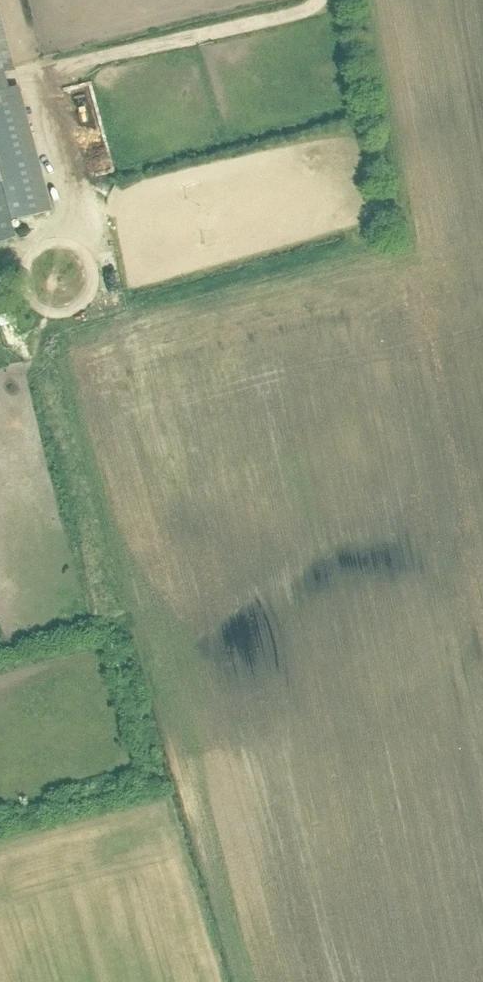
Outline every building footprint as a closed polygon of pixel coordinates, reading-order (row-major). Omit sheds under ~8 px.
[(9,74),(0,40),(0,76),(9,74)] [(15,240),(11,224),(50,212),(17,88),(4,92),(0,78),(0,244),(15,240)]
